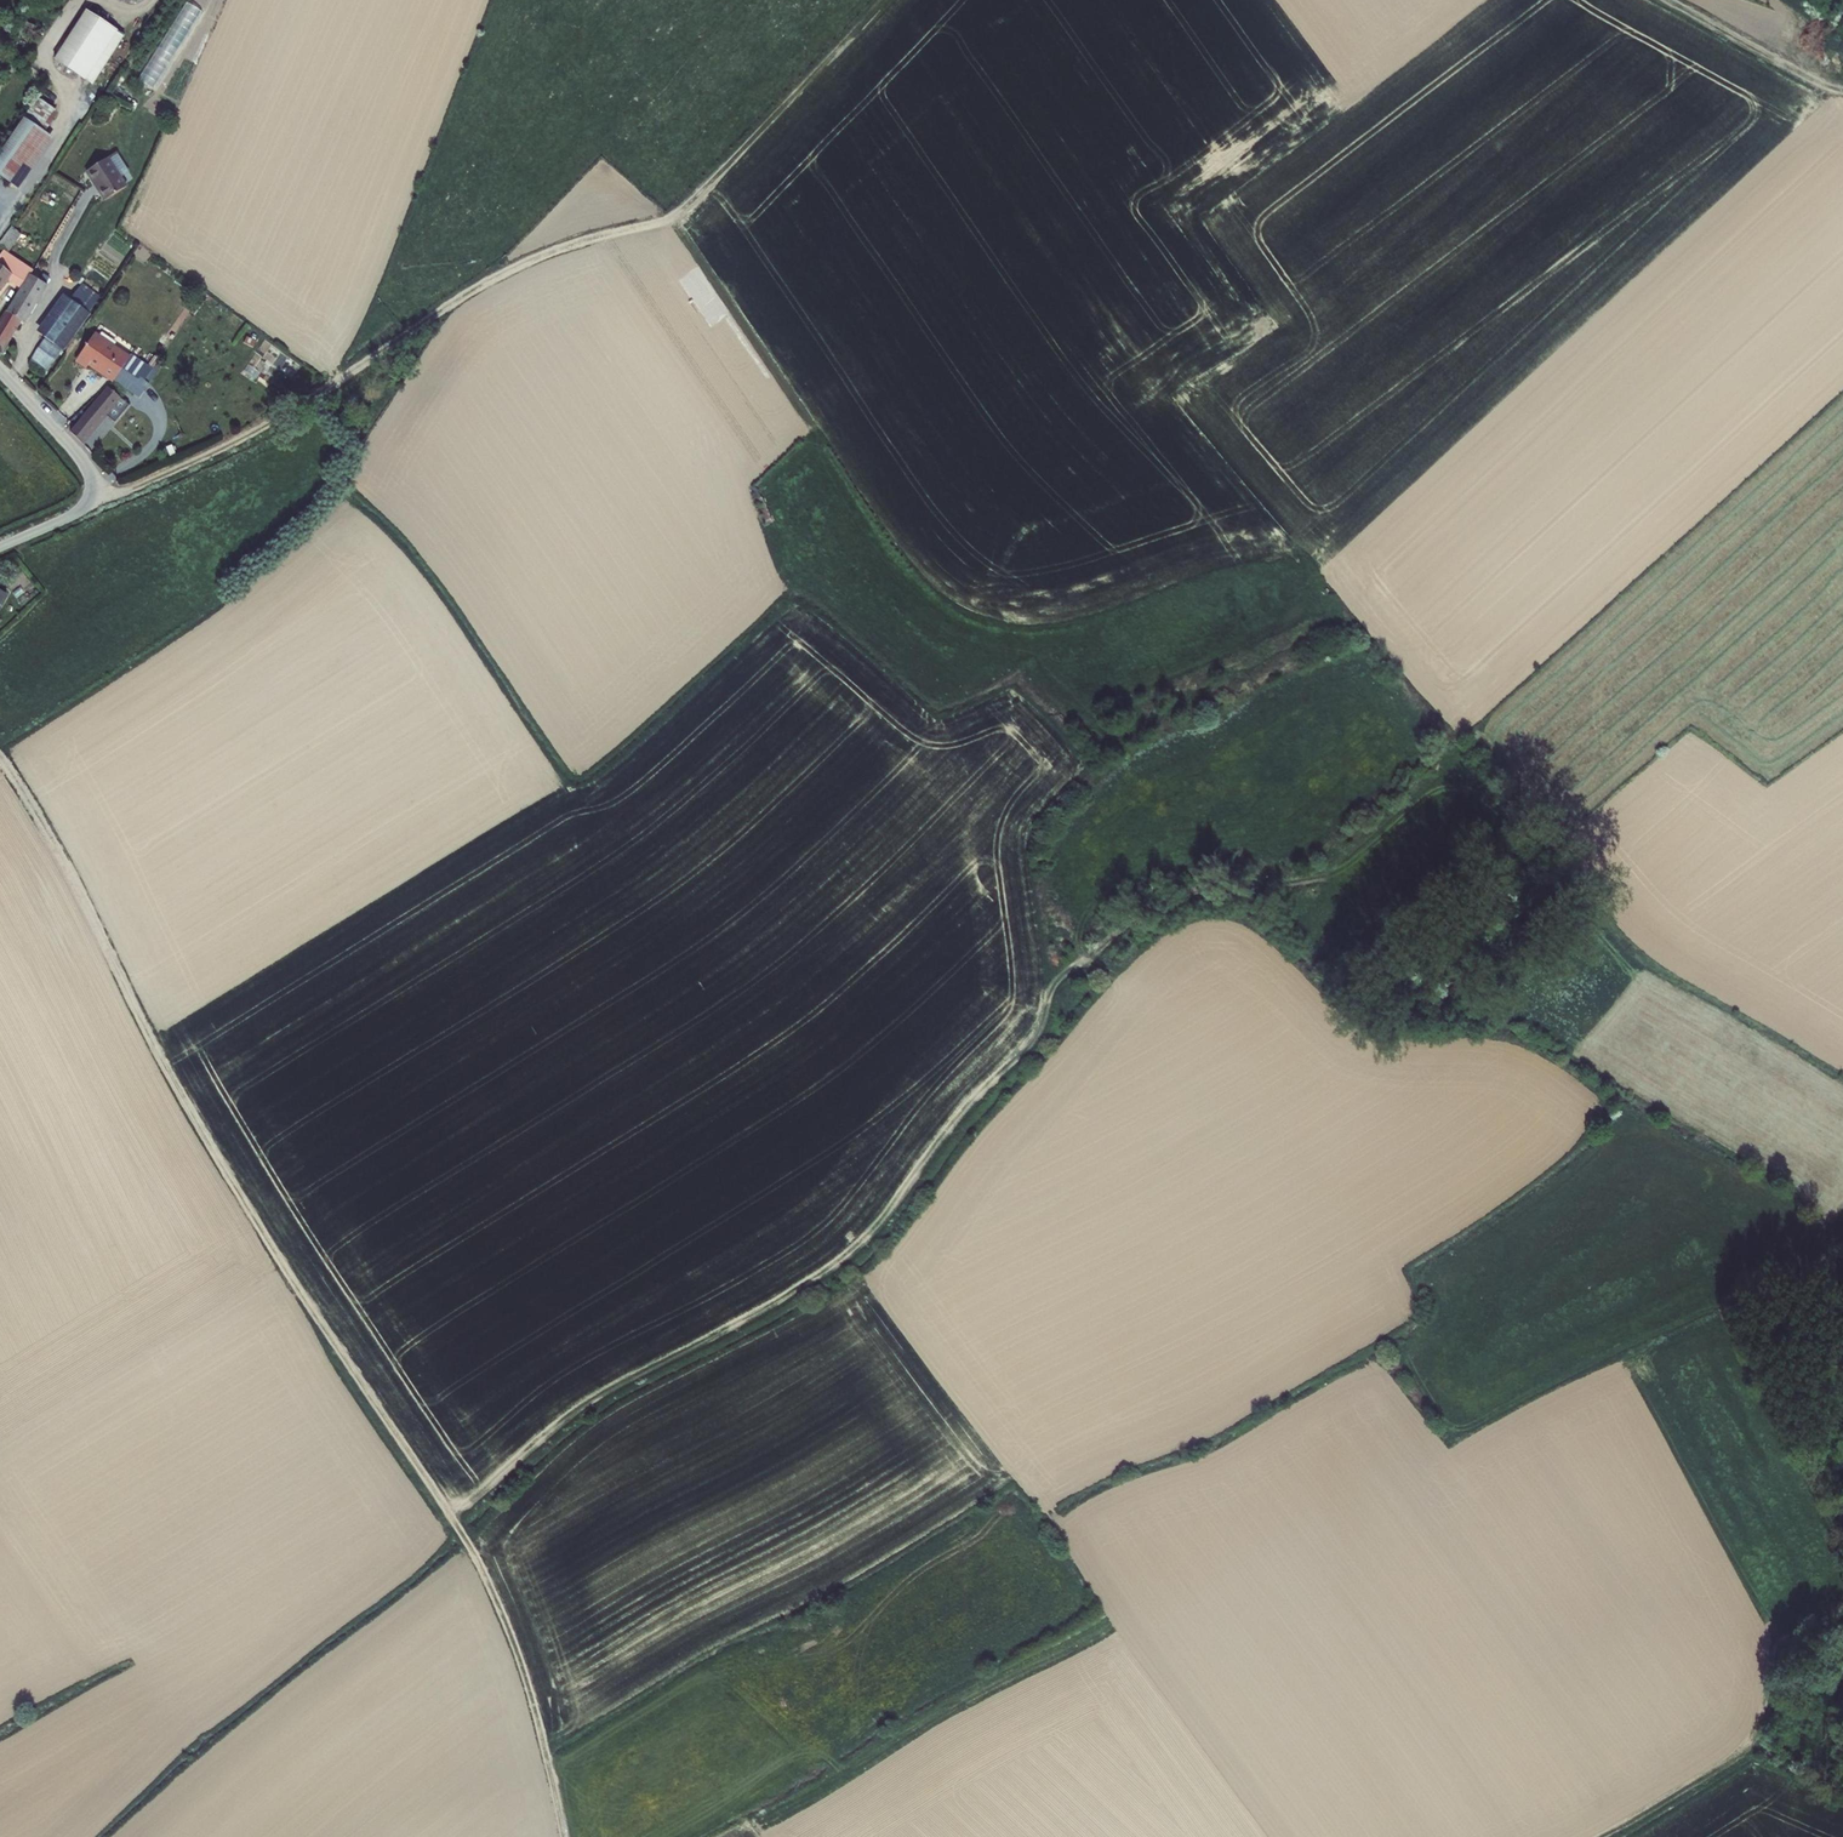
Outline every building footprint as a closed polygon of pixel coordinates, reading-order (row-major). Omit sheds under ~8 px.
[(185,2),(168,43),(181,48),(198,7),(185,2)] [(82,6),(49,55),(90,79),(121,29),(82,6)] [(156,90),(171,56),(156,50),(141,83),(156,90)] [(49,55),(47,57),(89,81),(90,79),(49,55)] [(0,129),(0,172),(48,111),(27,96),(0,129)] [(103,153),(81,166),(99,196),(121,182),(103,153)] [(0,230),(0,245),(1,246),(14,228),(6,222),(0,230)] [(4,248),(1,253),(24,269),(27,262),(4,248)] [(4,279),(15,286),(0,314),(0,346),(16,315),(21,317),(41,280),(24,269),(1,253),(0,252),(0,284),(4,279)] [(44,336),(26,361),(44,372),(86,308),(58,291),(33,328),(44,336)] [(90,330),(68,357),(82,367),(87,361),(105,374),(122,352),(90,330)] [(146,371),(142,368),(144,364),(124,349),(122,352),(105,374),(105,377),(114,382),(124,367),(131,372),(122,388),(131,394),(146,371)] [(107,381),(66,430),(77,443),(118,390),(107,381)]
